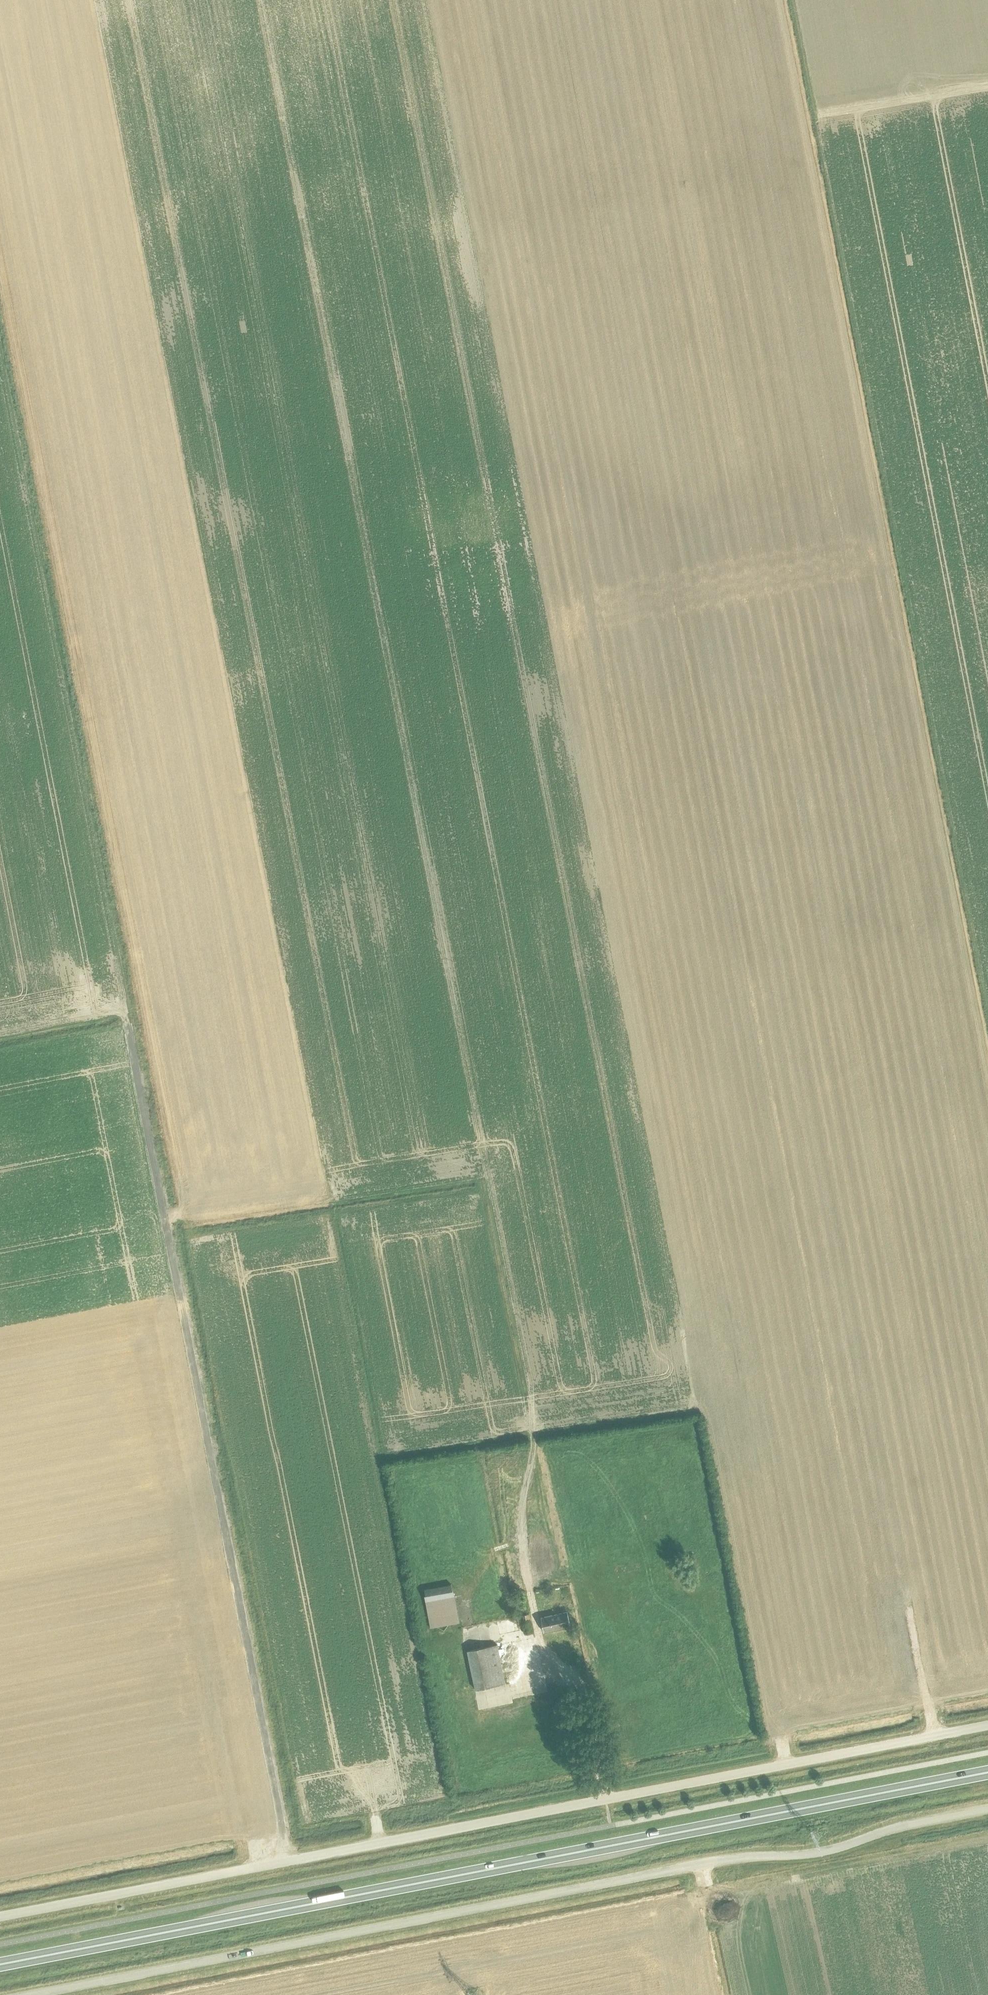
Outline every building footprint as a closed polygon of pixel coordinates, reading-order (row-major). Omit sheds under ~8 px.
[(425,1589),(427,1600),(430,1618),(457,1613),(454,1596),(452,1584),(425,1589)] [(542,1617),(544,1632),(571,1626),(568,1612),(542,1617)] [(523,1615),(527,1633),(533,1632),(529,1614),(523,1615)] [(498,1645),(477,1649),(468,1651),(476,1690),(506,1684),(498,1645)] [(472,1692),(475,1706),(483,1703),(479,1690),(472,1692)]
